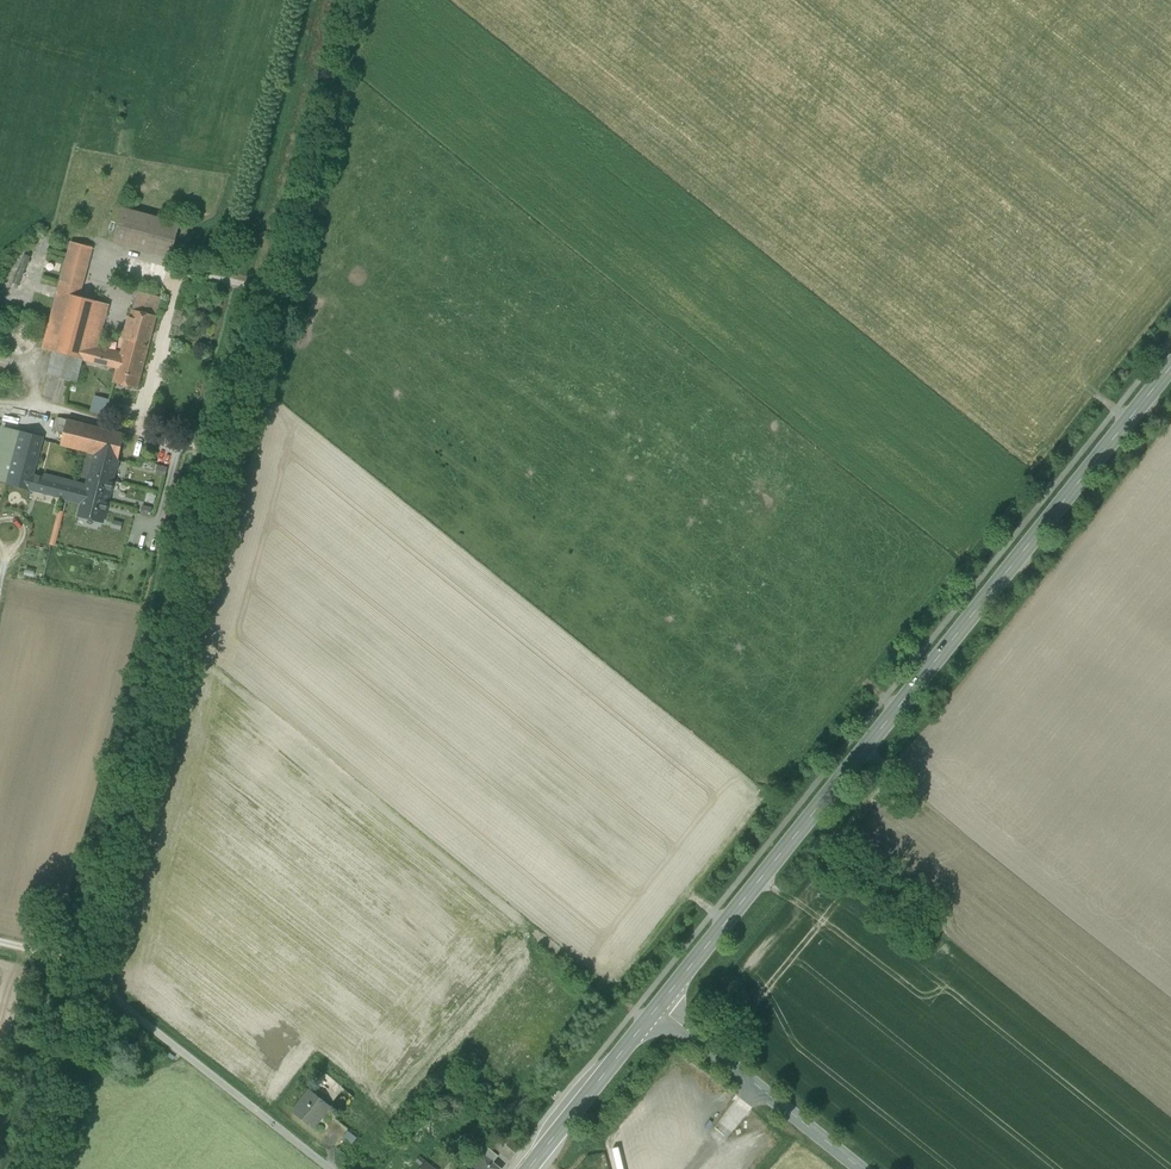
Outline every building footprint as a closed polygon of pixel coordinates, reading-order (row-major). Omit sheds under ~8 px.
[(180,223),(122,208),(113,243),(171,259),(180,223)] [(70,243),(57,292),(80,298),(93,248),(70,243)] [(14,282),(19,284),(31,257),(26,254),(14,282)] [(80,298),(57,292),(42,350),(53,353),(80,360),(90,362),(93,350),(84,347),(95,302),(80,298)] [(160,298),(137,292),(131,312),(154,318),(160,298)] [(95,302),(84,347),(93,350),(99,351),(100,346),(98,346),(108,305),(95,302)] [(154,318),(131,312),(125,337),(123,336),(122,340),(124,340),(120,356),(119,358),(142,364),(154,318)] [(99,351),(93,350),(90,362),(116,369),(119,358),(120,356),(99,351)] [(80,360),(53,353),(47,376),(74,383),(80,360)] [(142,364),(119,358),(116,369),(113,383),(136,389),(142,364)] [(110,400),(94,396),(91,412),(106,416),(110,400)] [(66,420),(56,417),(52,432),(62,434),(66,420)] [(124,434),(66,420),(62,434),(59,445),(95,454),(117,460),(124,434)] [(6,483),(18,434),(1,429),(0,434),(0,482),(6,483)] [(40,440),(18,434),(6,483),(28,489),(31,476),(40,440)] [(117,460),(95,454),(88,480),(86,486),(84,496),(106,502),(117,460)] [(156,473),(166,475),(168,466),(158,464),(156,473)] [(46,470),(43,479),(65,484),(68,485),(68,482),(81,486),(81,485),(86,486),(88,480),(46,470)] [(61,498),(65,484),(43,479),(31,476),(28,489),(61,498)] [(106,502),(84,496),(86,486),(81,485),(81,486),(68,482),(68,485),(65,484),(61,498),(82,503),(78,517),(101,522),(106,502)] [(143,504),(140,513),(151,516),(153,507),(143,504)] [(329,1107),(310,1091),(292,1113),(312,1128),(329,1107)] [(482,1145),(477,1151),(482,1155),(471,1168),(499,1168),(491,1163),(496,1156),(482,1145)] [(418,1158),(410,1168),(432,1168),(418,1158)]
